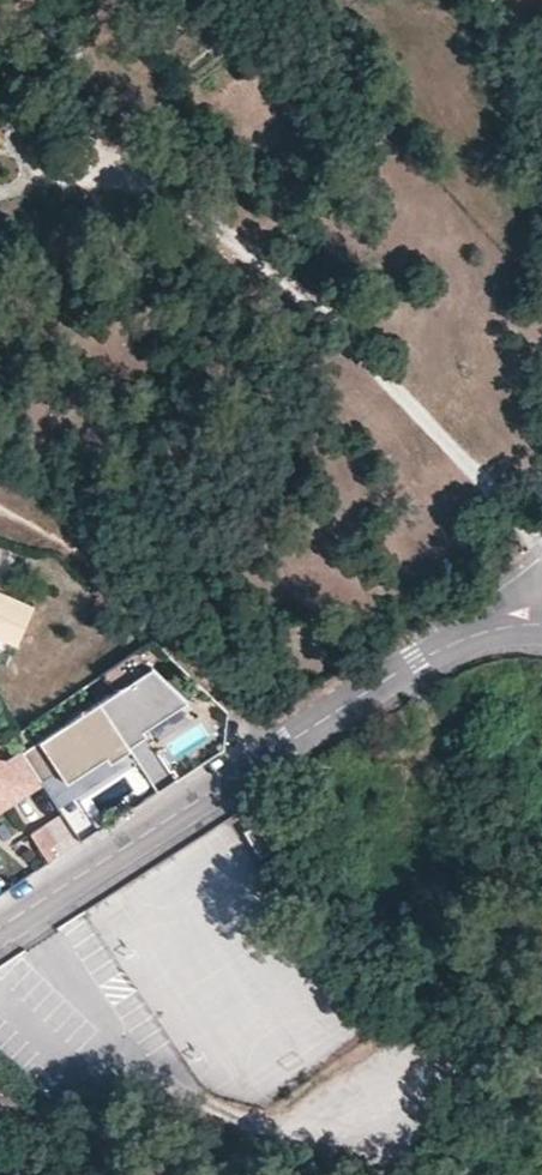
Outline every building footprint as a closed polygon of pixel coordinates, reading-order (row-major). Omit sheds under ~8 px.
[(16,644),(34,605),(0,590),(0,637),(16,644)] [(187,700),(152,666),(149,668),(137,650),(102,674),(114,691),(99,701),(121,734),(139,723),(143,729),(187,700)] [(136,757),(129,746),(121,734),(99,701),(34,744),(24,729),(12,737),(21,750),(41,781),(59,770),(67,783),(107,756),(110,762),(127,763),(136,757)] [(146,734),(143,729),(139,723),(121,734),(129,746),(146,734)] [(41,781),(21,750),(2,762),(0,761),(0,809),(41,781)] [(58,808),(127,763),(110,762),(107,756),(67,783),(59,770),(41,781),(58,808)] [(276,847),(260,820),(244,830),(260,857),(276,847)] [(57,843),(44,824),(30,833),(49,862),(56,857),(50,848),(57,843)]
